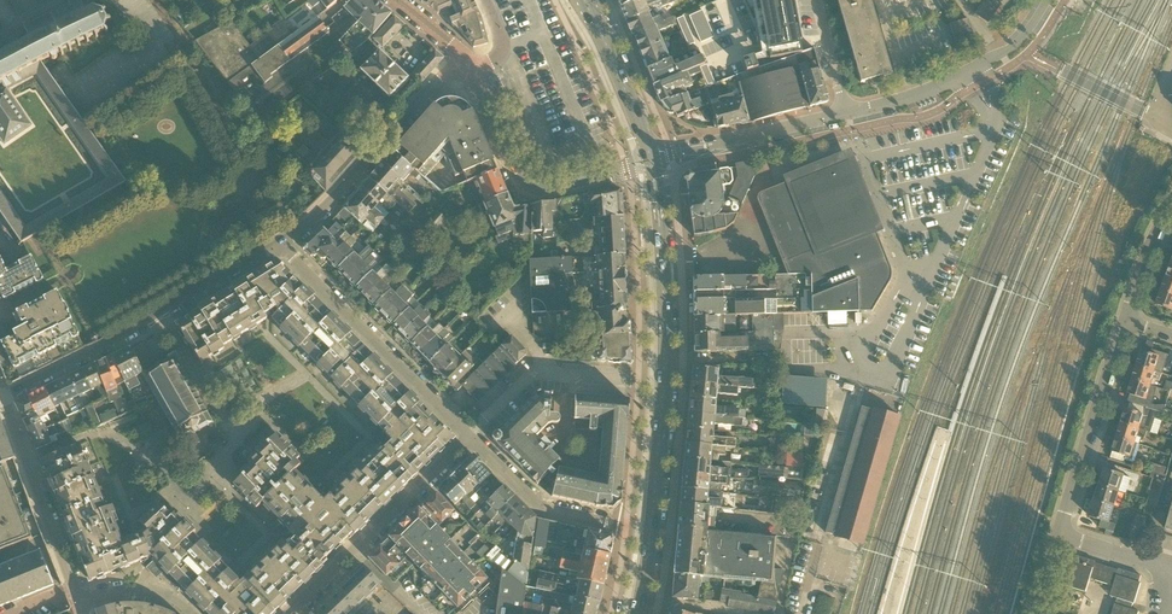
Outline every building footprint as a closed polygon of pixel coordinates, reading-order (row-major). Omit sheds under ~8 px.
[(2,215),(0,217),(0,219),(1,220),(4,218),(11,227),(8,229),(10,232),(13,230),(19,240),(16,243),(18,246),(23,242),(44,230),(51,225),(52,226),(52,225),(60,221),(61,220),(67,216),(68,216),(74,212),(74,213),(76,212),(75,212),(82,208),(83,208),(83,207),(88,204),(88,205),(89,204),(95,200),(96,200),(97,200),(97,199),(102,196),(104,196),(104,195),(111,191),(112,191),(118,187),(127,182),(124,178),(86,125),(45,67),(41,61),(51,56),(52,58),(55,60),(57,59),(58,56),(56,53),(60,52),(62,55),(64,54),(62,51),(69,47),(70,51),(72,50),(71,46),(77,43),(79,47),(81,46),(79,42),(86,39),(88,42),(90,41),(88,38),(95,35),(97,38),(99,37),(97,33),(104,30),(107,33),(109,31),(105,28),(108,21),(112,21),(111,18),(107,19),(104,12),(107,9),(105,7),(102,11),(95,8),(95,4),(93,4),(93,5),(83,0),(79,0),(79,1),(71,5),(70,2),(68,3),(69,6),(62,9),(61,6),(59,7),(61,10),(53,13),(52,11),(51,11),(52,14),(45,18),(43,15),(42,16),(43,18),(35,22),(34,19),(32,20),(34,23),(26,27),(24,24),(23,25),(27,33),(24,35),(24,34),(17,38),(18,38),(16,39),(17,40),(4,47),(3,46),(4,45),(4,44),(2,45),(1,43),(0,43),(0,138),(4,145),(31,126),(7,90),(8,89),(8,88),(13,86),(13,87),(15,86),(14,85),(19,83),(21,83),(20,82),(25,80),(27,79),(26,79),(31,76),(31,77),(33,76),(33,75),(37,74),(40,78),(39,78),(40,80),(41,79),(43,83),(43,84),(44,85),(47,89),(48,91),(48,90),(51,94),(50,94),(51,96),(52,95),(55,99),(54,100),(55,101),(56,101),(58,105),(59,106),(62,110),(63,112),(63,111),(66,115),(65,116),(66,117),(67,117),(70,121),(69,121),(70,122),(71,122),(73,126),(74,128),(74,127),(77,131),(77,132),(78,133),(81,137),(80,137),(81,138),(82,138),(85,142),(84,142),(85,144),(86,143),(89,147),(88,148),(89,149),(92,153),(93,154),(96,158),(95,158),(96,160),(97,159),(100,163),(99,164),(100,165),(101,165),(104,169),(103,169),(104,170),(107,174),(108,176),(108,175),(111,179),(107,182),(106,181),(105,182),(105,183),(101,185),(100,184),(99,185),(99,186),(95,188),(93,189),(94,189),(89,192),(89,191),(87,192),(88,193),(83,195),(81,195),(82,196),(77,199),(77,198),(76,199),(72,202),(71,201),(70,202),(70,203),(66,205),(65,205),(64,206),(60,209),(59,208),(58,209),(58,210),(54,212),(54,211),(52,212),(52,213),(48,215),(46,216),(47,216),(42,219),(42,218),(40,219),(41,220),(36,222),(34,222),(35,223),(30,226),(30,225),(29,226),(25,229),(21,224),(22,224),(21,222),(20,223),(17,219),(18,218),(17,217),(16,217),(14,213),(13,211),(13,212),(10,208),(10,207),(9,206),(6,202),(6,200),(5,201),(2,196),(3,196),(2,195),(1,195),(0,194),(0,212),(2,215)] [(21,16),(37,6),(34,0),(11,0),(21,16)] [(206,4),(202,0),(193,0),(188,5),(195,13),(206,4)] [(308,1),(313,8),(321,1),(327,9),(340,0),(309,0),(308,1)] [(373,0),(352,0),(345,6),(344,7),(348,11),(353,16),(349,20),(347,19),(336,30),(343,36),(354,25),(355,25),(358,22),(376,2),(373,0)] [(479,15),(473,0),(420,0),(438,14),(451,8),(457,19),(451,22),(452,25),(458,30),(460,29),(462,27),(467,33),(463,36),(474,48),(488,44),(480,15),(479,15)] [(621,8),(626,21),(649,12),(677,0),(639,0),(621,8)] [(760,6),(757,7),(757,8),(760,7),(761,12),(763,19),(759,20),(763,20),(765,32),(761,33),(765,33),(767,45),(764,45),(764,46),(766,46),(768,45),(768,46),(770,58),(771,58),(793,54),(793,53),(802,51),(792,0),(759,0),(760,6)] [(861,83),(869,80),(871,83),(872,83),(873,84),(874,85),(876,85),(878,85),(880,83),(882,83),(882,81),(883,80),(883,79),(884,76),(892,74),(871,0),(837,0),(861,83)] [(993,17),(999,8),(988,0),(984,0),(975,14),(988,23),(993,17)] [(343,36),(338,41),(341,44),(340,46),(341,48),(334,55),(340,61),(346,56),(361,46),(364,43),(369,39),(373,34),(392,14),(376,2),(358,22),(355,25),(354,25),(343,36)] [(703,10),(689,16),(701,43),(714,37),(703,10)] [(633,35),(663,22),(660,15),(652,19),(649,12),(626,21),(627,21),(627,22),(630,31),(631,30),(633,35)] [(323,73),(305,50),(312,45),(329,32),(328,30),(329,29),(328,27),(326,28),(317,16),(291,36),(280,22),(273,27),(274,29),(250,47),(231,20),(195,41),(204,53),(216,69),(227,82),(228,84),(260,119),(271,111),(305,86),(323,73)] [(684,16),(677,19),(688,46),(695,43),(684,16)] [(383,48),(405,25),(395,17),(374,39),(383,48)] [(658,31),(676,24),(673,17),(663,22),(633,35),(634,35),(636,38),(637,40),(635,42),(637,46),(639,46),(640,48),(662,39),(658,31)] [(955,40),(965,37),(973,35),(968,19),(950,24),(955,40)] [(647,70),(689,52),(683,38),(675,42),(671,55),(669,56),(662,39),(640,48),(641,50),(639,52),(641,55),(643,56),(644,58),(646,61),(644,62),(647,70)] [(329,50),(334,55),(341,48),(340,46),(341,44),(338,41),(329,50)] [(654,86),(699,67),(705,64),(698,48),(689,52),(647,70),(654,86)] [(797,55),(810,106),(829,101),(815,50),(797,55)] [(408,78),(380,51),(361,70),(364,73),(389,98),(408,78)] [(421,84),(444,58),(436,51),(411,76),(421,84)] [(749,122),(810,106),(797,55),(752,70),(737,76),(743,97),(749,122)] [(749,58),(743,60),(747,72),(752,70),(772,63),(771,58),(770,58),(756,60),(754,56),(749,58)] [(707,64),(700,67),(708,85),(715,82),(707,64)] [(690,77),(701,72),(699,67),(654,86),(661,103),(687,93),(685,88),(693,85),(690,77)] [(703,107),(700,99),(691,102),(688,93),(687,93),(661,103),(667,112),(669,113),(671,114),(674,114),(676,113),(678,118),(684,116),(683,114),(703,107)] [(749,122),(743,97),(736,99),(734,94),(727,96),(728,100),(734,125),(740,123),(743,124),(749,122)] [(728,126),(734,125),(728,100),(727,96),(720,98),(721,104),(712,106),(718,128),(728,127),(728,126)] [(426,115),(394,152),(422,176),(422,177),(424,179),(446,155),(475,138),(472,130),(473,127),(474,124),(474,121),(474,118),(474,115),(473,113),(471,110),(469,107),(467,104),(464,102),(462,101),(459,99),(456,99),(453,98),(449,98),(446,99),(443,100),(440,101),(438,103),(435,105),(433,107),(432,110),(430,113),(429,116),(426,115)] [(969,114),(964,115),(961,116),(963,124),(971,122),(969,114)] [(352,163),(364,149),(337,125),(330,133),(329,133),(325,139),(352,163)] [(475,138),(446,155),(455,177),(463,173),(467,182),(475,178),(476,179),(497,170),(482,135),(475,138)] [(340,177),(352,163),(325,139),(317,147),(312,153),(340,177)] [(418,181),(422,177),(422,176),(394,152),(383,164),(403,181),(404,181),(410,174),(418,181)] [(327,192),(340,177),(312,153),(305,160),(301,165),(326,191),(327,192)] [(758,198),(758,200),(788,275),(811,275),(812,313),(871,311),(871,312),(872,312),(889,284),(890,282),(891,280),(891,277),(891,275),(891,273),(891,271),(891,269),(890,267),(856,180),(847,159),(846,159),(846,161),(837,165),(836,163),(834,164),(835,166),(826,169),(825,168),(823,168),(824,170),(814,174),(814,172),(812,173),(813,175),(803,178),(803,176),(801,177),(801,179),(792,183),(791,181),(761,193),(759,194),(758,196),(758,198)] [(728,169),(720,170),(718,173),(692,177),(689,174),(684,180),(688,183),(690,198),(691,207),(692,209),(690,209),(694,237),(709,235),(709,234),(727,230),(727,229),(734,223),(754,177),(751,161),(736,164),(739,177),(730,199),(722,216),(713,217),(717,214),(719,212),(721,209),(722,206),(723,206),(722,195),(721,187),(729,186),(731,171),(728,169)] [(383,164),(370,179),(405,210),(404,210),(408,214),(416,205),(401,192),(404,188),(405,189),(408,185),(404,181),(403,181),(383,164)] [(486,203),(507,194),(507,193),(497,170),(476,179),(486,202),(486,203)] [(402,213),(404,210),(405,210),(370,179),(361,189),(381,207),(381,206),(385,202),(392,209),(395,206),(402,213)] [(599,208),(600,218),(623,216),(622,193),(621,191),(620,190),(618,189),(616,188),(584,195),(585,204),(596,204),(596,208),(599,208)] [(383,208),(381,206),(381,207),(361,189),(352,198),(380,223),(385,218),(379,212),(383,208)] [(513,209),(514,208),(513,207),(507,194),(486,203),(486,202),(479,205),(483,215),(486,215),(487,217),(490,215),(495,227),(506,222),(502,213),(513,209)] [(344,208),(353,217),(363,226),(367,220),(376,228),(380,223),(352,198),(344,208)] [(555,212),(555,201),(549,202),(533,205),(532,233),(544,232),(544,238),(558,237),(557,227),(556,212),(555,212)] [(532,235),(532,233),(533,205),(516,209),(514,208),(513,209),(502,213),(506,222),(495,227),(497,233),(495,234),(499,244),(510,239),(508,233),(514,231),(513,241),(528,241),(528,235),(532,235)] [(348,223),(353,217),(344,208),(338,214),(348,223)] [(437,211),(424,227),(433,235),(447,220),(437,211)] [(593,238),(624,236),(623,216),(600,218),(594,218),(594,226),(592,226),(593,238)] [(316,255),(340,230),(340,231),(342,229),(337,224),(331,230),(327,226),(324,229),(312,240),(305,246),(305,250),(311,256),(315,256),(316,255)] [(276,234),(278,232),(275,229),(276,228),(275,227),(275,228),(275,227),(273,228),(274,229),(270,231),(269,232),(268,232),(269,233),(272,236),(276,234)] [(344,235),(340,231),(340,230),(316,255),(321,260),(325,260),(326,258),(329,260),(351,238),(346,233),(344,235)] [(357,242),(359,240),(354,234),(351,238),(329,260),(338,270),(357,251),(352,247),(357,242)] [(623,255),(626,255),(624,236),(593,238),(594,250),(595,250),(596,256),(623,255)] [(347,279),(374,253),(369,248),(366,251),(361,256),(357,251),(338,270),(339,271),(339,273),(341,276),(344,276),(347,279)] [(356,288),(379,265),(382,262),(378,258),(374,253),(347,279),(350,282),(350,284),(353,287),(355,287),(356,288)] [(623,256),(623,255),(596,256),(592,257),(592,265),(589,265),(590,272),(624,270),(624,264),(626,262),(626,257),(623,256)] [(4,299),(4,301),(17,294),(16,294),(37,284),(43,281),(31,257),(19,263),(19,264),(6,271),(4,266),(5,266),(0,256),(0,301),(4,299)] [(532,314),(533,314),(566,312),(564,274),(573,274),(572,258),(529,261),(532,314)] [(389,438),(326,500),(323,497),(322,499),(295,471),(304,462),(277,434),(268,443),(266,442),(256,452),(257,453),(248,462),(251,465),(242,474),(243,476),(234,485),(247,498),(245,500),(250,504),(250,505),(252,503),(257,508),(263,502),(289,529),(288,530),(289,531),(288,532),(290,534),(240,583),(193,534),(196,531),(191,526),(186,521),(176,512),(172,516),(160,504),(151,513),(145,518),(140,523),(147,529),(143,533),(131,538),(131,536),(126,538),(127,540),(124,541),(122,536),(121,537),(118,529),(119,529),(117,524),(116,525),(112,515),(115,513),(113,506),(108,508),(106,504),(105,505),(91,471),(92,470),(89,461),(87,462),(80,444),(74,447),(62,452),(61,449),(59,450),(51,453),(52,456),(41,460),(43,465),(41,465),(44,473),(46,472),(48,478),(47,478),(50,487),(52,487),(54,492),(52,493),(56,502),(58,501),(60,506),(58,507),(61,516),(63,515),(66,521),(64,521),(66,526),(68,525),(70,530),(68,531),(72,541),(74,540),(75,544),(74,544),(78,554),(77,554),(80,563),(82,562),(90,581),(97,578),(98,578),(100,577),(103,575),(105,575),(106,574),(111,572),(112,572),(115,571),(118,569),(119,569),(120,569),(125,567),(126,568),(130,566),(130,565),(140,561),(141,560),(145,559),(150,556),(152,556),(154,558),(155,559),(160,564),(161,565),(165,570),(166,570),(166,571),(169,573),(169,574),(187,592),(186,594),(191,599),(192,598),(202,607),(208,613),(272,613),(286,601),(314,574),(317,574),(322,568),(322,565),(323,565),(321,562),(334,550),(353,532),(355,534),(420,470),(454,438),(438,422),(437,422),(434,418),(422,406),(415,399),(417,397),(411,392),(410,393),(387,371),(351,334),(353,333),(347,327),(346,329),(314,297),(316,296),(310,290),(309,292),(304,287),(303,289),(294,280),(296,279),(277,260),(271,263),(270,261),(264,265),(265,267),(247,278),(238,284),(237,282),(230,286),(232,288),(193,312),(194,313),(177,324),(184,334),(181,336),(187,346),(190,344),(201,363),(225,348),(223,346),(267,318),(266,317),(271,314),(273,318),(272,319),(355,402),(387,434),(386,435),(389,438)] [(365,297),(392,271),(387,266),(383,270),(379,265),(356,288),(357,289),(357,291),(360,294),(362,294),(365,297)] [(627,277),(627,273),(625,271),(624,270),(590,272),(587,272),(588,281),(590,281),(591,288),(600,287),(600,291),(626,289),(625,279),(627,277)] [(374,307),(393,288),(389,284),(397,276),(392,271),(365,297),(368,301),(368,303),(371,306),(373,306),(374,307)] [(788,275),(696,277),(694,277),(694,296),(694,303),(694,317),(764,315),(773,315),(778,315),(812,314),(812,313),(811,275),(788,275)] [(1167,277),(1161,291),(1171,294),(1171,279),(1167,277)] [(410,289),(405,284),(401,280),(393,288),(374,307),(375,308),(375,310),(378,313),(380,313),(383,316),(410,289)] [(393,325),(412,307),(407,302),(415,295),(410,289),(383,316),(387,319),(387,321),(390,324),(392,324),(393,325)] [(626,293),(626,292),(626,289),(600,291),(601,294),(594,294),(594,303),(591,303),(592,310),(626,308),(626,302),(628,300),(628,295),(626,293),(625,293),(626,293)] [(1161,291),(1156,304),(1171,310),(1171,294),(1161,291)] [(28,307),(18,312),(17,312),(18,314),(14,316),(18,324),(22,322),(23,324),(25,327),(14,333),(16,337),(11,339),(10,338),(1,343),(5,350),(6,350),(11,359),(10,359),(15,369),(22,365),(21,365),(31,360),(36,370),(84,347),(72,321),(58,292),(44,299),(43,300),(28,308),(28,307)] [(402,335),(426,311),(421,306),(416,311),(412,307),(393,325),(394,326),(394,329),(396,331),(399,331),(402,335)] [(630,335),(630,326),(627,323),(626,312),(623,312),(623,308),(626,308),(592,310),(578,311),(579,314),(583,314),(584,317),(595,317),(595,325),(598,325),(599,336),(595,337),(599,337),(631,335),(630,335)] [(411,344),(428,328),(423,323),(430,316),(426,311),(402,335),(405,338),(405,340),(408,343),(410,343),(411,344)] [(774,351),(773,315),(764,315),(694,317),(695,335),(723,333),(723,339),(747,338),(748,351),(774,351)] [(421,353),(444,330),(439,325),(432,332),(428,328),(411,344),(412,345),(412,347),(415,350),(417,350),(421,353)] [(446,346),(442,342),(449,335),(444,330),(421,353),(424,356),(424,359),(426,361),(429,361),(430,363),(446,346)] [(487,361),(503,377),(525,355),(525,351),(512,337),(511,337),(505,331),(496,340),(502,346),(487,361)] [(695,353),(748,351),(747,338),(723,339),(723,333),(695,335),(695,353)] [(599,337),(595,337),(593,339),(593,347),(596,350),(597,349),(598,361),(608,362),(621,363),(627,364),(629,364),(631,363),(632,362),(632,360),(632,359),(632,347),(631,347),(631,335),(599,337)] [(463,354),(454,345),(451,342),(446,346),(430,363),(434,367),(433,368),(435,373),(440,374),(441,375),(458,358),(463,354)] [(129,348),(113,356),(122,376),(123,376),(125,382),(142,373),(143,373),(144,373),(144,372),(131,348),(130,347),(129,347),(130,348),(129,348)] [(1142,351),(1137,366),(1162,374),(1168,354),(1152,349),(1151,354),(1142,351)] [(154,393),(157,398),(156,399),(157,400),(160,405),(160,406),(161,406),(164,411),(163,411),(164,412),(167,417),(166,417),(167,418),(168,418),(171,423),(170,423),(171,424),(174,430),(174,431),(175,430),(180,440),(180,441),(181,441),(187,450),(200,442),(196,433),(195,433),(199,431),(200,431),(200,430),(208,425),(208,426),(209,426),(209,425),(213,423),(214,423),(213,422),(214,422),(214,421),(213,422),(208,412),(208,411),(207,411),(204,405),(205,405),(204,404),(203,404),(200,399),(201,399),(201,398),(200,398),(197,393),(198,393),(197,392),(196,392),(193,387),(194,387),(194,386),(193,386),(190,381),(191,381),(190,380),(189,380),(186,375),(187,375),(187,374),(186,374),(183,368),(183,367),(182,367),(178,361),(179,360),(180,360),(179,358),(179,357),(176,352),(167,357),(168,358),(169,359),(162,362),(161,361),(154,365),(155,366),(155,367),(148,370),(147,371),(144,373),(143,373),(142,373),(143,374),(142,374),(143,375),(143,374),(145,378),(145,379),(145,380),(146,379),(149,386),(149,387),(150,387),(153,392),(153,393),(153,394),(154,393)] [(457,390),(469,379),(465,375),(480,360),(476,357),(471,363),(470,362),(472,359),(465,352),(463,354),(458,358),(441,375),(442,376),(443,381),(448,383),(449,382),(457,390)] [(120,385),(125,382),(123,376),(122,376),(113,356),(106,360),(116,386),(120,385)] [(120,385),(116,386),(106,360),(95,364),(109,399),(111,403),(114,402),(117,409),(115,411),(114,409),(100,416),(96,417),(91,406),(85,409),(88,416),(90,420),(92,425),(93,426),(94,429),(103,425),(104,425),(103,424),(118,417),(128,412),(125,405),(120,394),(123,392),(120,385)] [(479,400),(503,377),(487,361),(469,379),(457,390),(458,391),(461,388),(461,387),(463,385),(479,400)] [(233,389),(245,383),(234,363),(222,370),(233,389)] [(108,399),(109,399),(95,364),(83,370),(91,390),(97,387),(103,401),(108,398),(108,399)] [(692,383),(738,388),(756,389),(757,381),(718,377),(719,367),(700,365),(700,368),(694,368),(692,383)] [(1162,374),(1137,366),(1133,379),(1151,385),(1153,378),(1160,380),(1162,374)] [(85,393),(91,390),(83,370),(70,376),(79,396),(85,408),(85,409),(91,406),(85,393)] [(70,376),(57,382),(72,415),(79,412),(73,399),(79,396),(70,376)] [(825,407),(827,378),(782,376),(781,405),(825,407)] [(1130,394),(1128,402),(1131,402),(1147,407),(1151,408),(1152,405),(1153,401),(1157,387),(1151,385),(1133,379),(1128,394),(1130,394)] [(1163,390),(1170,392),(1171,385),(1171,383),(1165,381),(1163,390)] [(67,418),(72,415),(57,382),(44,388),(54,408),(55,408),(55,407),(61,405),(66,417),(67,418)] [(738,389),(738,388),(692,383),(691,398),(716,401),(716,394),(737,396),(738,393),(740,393),(741,389),(738,389)] [(56,410),(55,408),(54,408),(44,388),(29,396),(36,412),(39,419),(41,423),(41,422),(43,426),(51,423),(47,415),(56,410)] [(493,439),(494,441),(529,476),(529,477),(536,484),(537,484),(538,485),(548,473),(552,477),(555,473),(551,469),(552,468),(552,467),(558,461),(560,462),(561,461),(536,436),(548,425),(552,423),(555,424),(557,423),(559,423),(560,421),(560,420),(560,418),(559,416),(558,415),(556,415),(550,414),(550,411),(554,412),(555,398),(551,397),(551,395),(553,395),(553,393),(551,393),(542,392),(540,392),(539,393),(537,393),(536,394),(494,435),(494,436),(493,437),(493,438),(493,439)] [(628,419),(630,400),(599,397),(598,397),(576,396),(576,395),(575,395),(575,397),(575,399),(573,399),(571,415),(575,415),(575,418),(574,418),(574,419),(576,420),(575,430),(589,430),(589,431),(597,431),(597,429),(603,429),(598,477),(580,473),(579,472),(579,473),(559,468),(559,469),(558,469),(552,496),(553,496),(552,497),(596,507),(613,508),(614,509),(622,503),(621,502),(621,501),(623,484),(622,484),(628,419)] [(23,419),(36,412),(29,396),(15,403),(23,419)] [(146,397),(135,402),(138,408),(148,403),(149,403),(146,397)] [(691,398),(690,413),(738,418),(739,410),(715,407),(716,401),(691,398)] [(128,412),(138,408),(135,402),(134,400),(134,401),(125,405),(128,412)] [(825,407),(813,407),(814,423),(826,422),(825,407)] [(1126,409),(1122,423),(1147,432),(1151,433),(1155,418),(1162,420),(1162,419),(1164,413),(1151,408),(1147,407),(1144,415),(1128,410),(1126,409)] [(863,545),(900,417),(872,409),(872,411),(862,408),(826,533),(836,536),(836,538),(863,545)] [(27,428),(41,423),(39,419),(36,412),(23,419),(27,428)] [(714,425),(737,427),(742,427),(743,418),(738,418),(690,413),(688,429),(713,431),(714,425)] [(92,425),(90,420),(88,416),(82,419),(86,428),(92,425)] [(14,458),(0,417),(0,464),(14,458)] [(41,422),(41,423),(27,428),(37,450),(52,444),(49,438),(67,431),(62,421),(53,426),(51,423),(43,426),(41,422)] [(1122,423),(1117,437),(1135,443),(1138,436),(1145,438),(1147,432),(1122,423)] [(712,438),(713,431),(688,429),(687,444),(726,447),(735,448),(736,440),(712,438)] [(787,453),(804,454),(805,438),(771,436),(770,451),(787,453)] [(1117,437),(1113,451),(1126,456),(1125,460),(1135,462),(1139,450),(1134,448),(1135,443),(1117,437)] [(726,455),(726,447),(687,444),(685,459),(718,462),(719,455),(726,455)] [(803,465),(804,454),(787,453),(785,468),(803,469),(803,465)] [(492,473),(491,473),(482,464),(475,457),(472,457),(461,467),(481,488),(482,488),(487,483),(485,480),(492,473)] [(732,463),(718,462),(685,459),(684,474),(731,478),(748,480),(749,472),(731,471),(732,463)] [(1164,474),(1166,467),(1155,464),(1153,470),(1164,474)] [(802,480),(803,469),(785,468),(760,465),(759,476),(802,480)] [(33,538),(5,467),(0,469),(0,552),(33,538)] [(471,499),(481,488),(461,467),(450,478),(470,500),(471,499)] [(1132,478),(1124,476),(1124,475),(1105,469),(1100,485),(1119,491),(1127,493),(1132,478)] [(1153,470),(1151,478),(1153,478),(1164,482),(1165,481),(1167,475),(1164,474),(1153,470)] [(730,487),(731,478),(684,474),(683,489),(708,492),(708,485),(730,487)] [(481,510),(471,499),(470,500),(450,478),(439,489),(455,506),(461,499),(464,502),(463,503),(475,515),(481,510)] [(1151,490),(1148,500),(1158,503),(1164,482),(1153,478),(1149,490),(1151,490)] [(801,485),(789,484),(754,480),(753,492),(799,498),(801,485)] [(1115,506),(1119,491),(1100,485),(1095,500),(1115,506)] [(491,520),(515,497),(504,486),(487,503),(481,510),(491,520)] [(708,492),(683,489),(681,505),(716,508),(727,509),(729,494),(708,492)] [(381,546),(369,558),(387,576),(393,582),(395,583),(404,574),(415,564),(435,584),(434,585),(435,586),(436,586),(458,608),(487,580),(437,528),(454,511),(436,492),(424,505),(419,510),(419,509),(407,520),(400,526),(401,527),(389,538),(390,538),(382,546),(381,546)] [(506,521),(523,504),(515,497),(491,520),(492,520),(497,525),(501,525),(506,521)] [(1110,522),(1115,506),(1095,500),(1090,516),(1102,520),(1099,527),(1114,532),(1112,531),(1115,524),(1110,522)] [(1154,516),(1158,503),(1148,500),(1144,513),(1154,516)] [(514,528),(530,511),(523,504),(506,521),(514,528)] [(715,523),(716,508),(681,505),(679,528),(708,530),(714,531),(715,523)] [(531,554),(537,518),(530,511),(514,528),(518,532),(518,534),(517,534),(517,536),(517,540),(516,540),(516,541),(517,541),(514,559),(529,571),(531,554)] [(1148,517),(1138,514),(1132,535),(1141,538),(1148,517)] [(550,521),(548,520),(539,518),(535,547),(545,549),(546,542),(550,521)] [(550,521),(546,542),(556,544),(559,523),(550,521)] [(480,531),(485,527),(481,523),(476,528),(480,531)] [(576,548),(610,556),(613,545),(614,539),(612,535),(611,535),(581,528),(576,548)] [(706,553),(708,530),(679,528),(677,551),(706,553)] [(772,570),(772,559),(774,536),(714,531),(708,530),(706,553),(703,577),(761,582),(781,584),(784,571),(772,570)] [(496,545),(486,556),(491,561),(501,549),(496,545)] [(607,570),(610,556),(576,548),(576,549),(577,549),(575,555),(564,552),(562,560),(586,566),(607,570)] [(22,598),(55,585),(41,551),(2,566),(0,567),(0,607),(22,598)] [(677,551),(675,575),(699,577),(703,577),(706,553),(677,551)] [(498,565),(498,564),(504,558),(498,552),(492,559),(498,565)] [(1139,612),(1132,609),(1134,603),(1135,604),(1141,583),(1139,582),(1142,576),(1119,569),(1119,570),(1095,563),(1096,561),(1075,555),(1065,586),(1086,592),(1091,578),(1096,579),(1095,581),(1109,585),(1109,584),(1114,586),(1110,597),(1117,599),(1112,613),(1139,613),(1139,612)] [(505,557),(504,558),(498,564),(504,570),(511,563),(505,557)] [(568,578),(577,580),(576,580),(604,586),(607,570),(586,566),(562,560),(560,568),(570,571),(568,578)] [(311,613),(349,613),(381,583),(363,565),(314,612),(313,612),(311,613)] [(525,602),(524,602),(526,588),(503,569),(501,584),(500,584),(500,586),(499,596),(499,597),(497,607),(497,609),(496,613),(523,613),(525,602)] [(568,578),(558,575),(538,571),(535,589),(555,593),(557,584),(577,589),(576,597),(600,602),(600,601),(599,601),(601,597),(604,586),(576,580),(577,580),(568,578)] [(699,577),(675,575),(673,598),(697,600),(699,577)] [(781,584),(761,582),(758,598),(741,596),(741,593),(722,590),(720,602),(729,604),(728,606),(728,607),(770,613),(774,613),(776,603),(781,584)] [(544,607),(551,608),(551,607),(582,613),(597,613),(600,602),(576,597),(574,597),(572,605),(543,598),(541,606),(544,606),(544,607)] [(523,613),(542,613),(544,607),(544,606),(541,606),(525,602),(523,613)] [(120,604),(115,604),(118,613),(175,613),(170,612),(165,609),(157,607),(149,605),(141,603),(135,603),(130,603),(125,603),(120,604)] [(115,604),(96,610),(97,613),(118,613),(115,604)]
